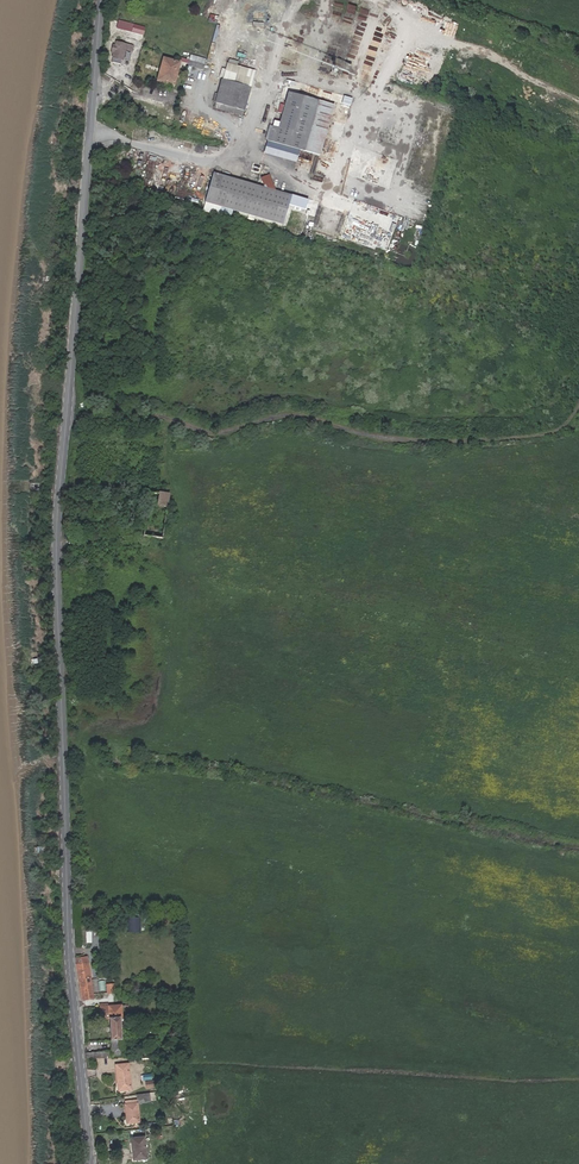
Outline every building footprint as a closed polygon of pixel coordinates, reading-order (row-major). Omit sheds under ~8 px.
[(133,24),(131,32),(143,35),(145,27),(133,24)] [(336,39),(335,47),(343,49),(345,40),(336,39)] [(123,60),(126,49),(127,43),(116,40),(115,45),(113,44),(111,52),(113,52),(112,57),(123,60)] [(208,53),(192,49),(189,60),(205,64),(208,53)] [(172,84),(179,61),(173,59),(172,62),(165,60),(159,80),(172,84)] [(203,69),(205,64),(189,60),(188,64),(203,69)] [(227,63),(222,79),(251,87),(256,71),(227,63)] [(371,93),(375,73),(364,71),(360,91),(371,93)] [(251,87),(222,79),(214,110),(242,117),(251,87)] [(333,106),(287,94),(273,144),(319,156),(333,106)] [(172,135),(169,145),(176,147),(179,138),(172,135)] [(350,163),(358,165),(361,156),(352,154),(350,163)] [(261,178),(266,190),(276,193),(270,175),(261,178)] [(206,204),(283,225),(291,197),(276,193),(266,190),(214,176),(206,204)] [(377,246),(383,248),(395,212),(355,199),(342,237),(376,248),(377,246)] [(143,536),(163,539),(169,495),(148,492),(143,536)] [(140,918),(128,917),(128,932),(140,932),(140,918)] [(76,958),(79,981),(82,1001),(94,998),(87,957),(76,958)] [(104,980),(96,982),(98,991),(106,990),(104,980)] [(120,1018),(121,1018),(120,1006),(108,1006),(100,1007),(101,1013),(104,1012),(105,1019),(110,1019),(120,1018)] [(87,1058),(113,1058),(112,1055),(124,1054),(124,1039),(121,1039),(120,1018),(110,1019),(111,1047),(86,1049),(87,1058)] [(128,1062),(115,1065),(118,1092),(132,1090),(128,1062)] [(154,1080),(145,1082),(146,1088),(155,1087),(154,1080)] [(138,1100),(124,1101),(127,1124),(140,1122),(138,1100)] [(144,1129),(134,1130),(135,1138),(145,1137),(144,1129)] [(145,1137),(135,1138),(130,1139),(133,1161),(147,1159),(145,1137)]
